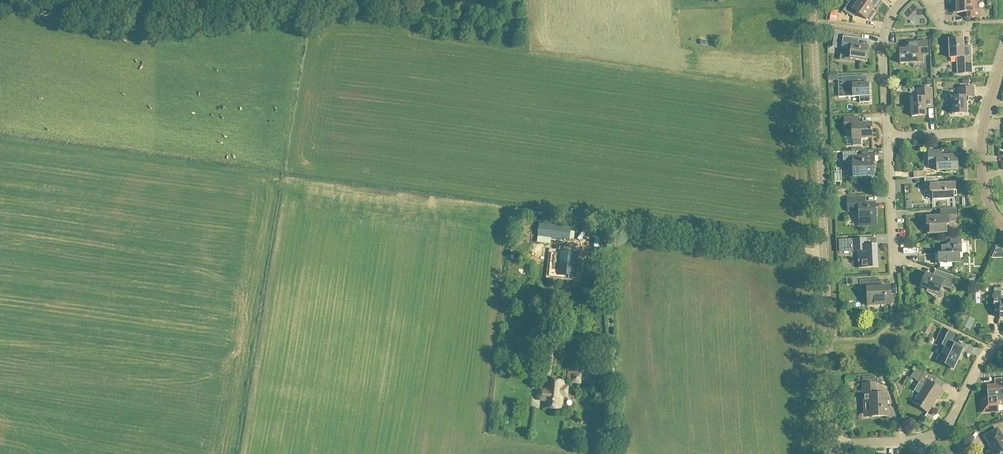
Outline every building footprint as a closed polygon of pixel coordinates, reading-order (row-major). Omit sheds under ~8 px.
[(847,6),(846,5),(843,10),(853,17),(856,12),(866,19),(867,17),(869,19),(874,12),(872,10),(873,8),(861,0),(858,0),(856,4),(850,0),(847,6)] [(873,8),(874,6),(876,8),(881,2),(879,0),(861,0),(873,8)] [(977,0),(969,0),(953,1),(953,13),(968,12),(968,18),(982,17),(981,9),(978,9),(977,0)] [(837,21),(838,12),(831,11),(830,20),(837,21)] [(843,35),(842,49),(840,60),(850,61),(850,58),(866,60),(868,46),(858,44),(859,37),(843,35)] [(963,47),(963,46),(962,39),(949,39),(950,57),(957,57),(958,65),(958,73),(972,72),(972,65),(971,48),(964,49),(963,47)] [(907,49),(899,49),(900,63),(918,62),(918,55),(928,54),(927,40),(907,42),(907,49)] [(838,80),(839,90),(845,90),(846,97),(859,96),(860,102),(870,102),(869,82),(857,83),(856,75),(838,76),(838,80)] [(974,96),(974,86),(958,87),(959,96),(952,96),(952,113),(967,113),(966,103),(969,100),(968,96),(974,96)] [(918,97),(911,98),(912,116),(926,115),(925,107),(933,107),(932,87),(918,88),(918,97)] [(859,117),(844,118),(845,128),(846,128),(852,128),(853,145),(861,145),(861,138),(872,137),(871,123),(859,124),(859,117)] [(929,165),(937,164),(938,170),(959,169),(958,154),(942,155),(942,150),(928,150),(929,165)] [(862,157),(855,157),(855,152),(843,153),(844,161),(849,169),(853,169),(853,177),(874,176),(873,153),(862,153),(862,157)] [(925,177),(925,192),(932,192),(933,199),(955,198),(955,191),(957,191),(956,182),(938,183),(938,176),(925,177)] [(843,196),(835,197),(835,207),(844,207),(843,196)] [(862,197),(847,198),(848,212),(859,211),(859,219),(860,226),(876,225),(876,218),(875,204),(866,204),(865,197),(862,197)] [(927,216),(927,226),(930,226),(930,233),(947,232),(947,224),(949,224),(949,220),(957,220),(956,209),(941,209),(941,216),(927,216)] [(570,239),(571,226),(539,223),(538,236),(570,239)] [(962,242),(961,237),(951,238),(951,245),(941,246),(942,253),(939,253),(939,263),(962,262),(961,258),(963,258),(962,242)] [(868,238),(839,240),(839,252),(859,251),(860,268),(879,267),(877,244),(868,245),(868,238)] [(580,272),(580,265),(581,266),(581,265),(578,264),(579,258),(562,256),(562,259),(551,258),(553,259),(551,275),(560,276),(560,281),(574,282),(574,276),(580,277),(581,272),(580,272)] [(941,289),(942,286),(952,289),(957,277),(939,271),(937,277),(926,274),(922,286),(928,288),(927,292),(937,298),(937,299),(938,299),(940,299),(942,299),(944,297),(945,294),(944,291),(943,290),(941,289)] [(860,280),(860,288),(867,288),(867,305),(891,304),(890,287),(875,287),(874,279),(860,280)] [(969,280),(965,283),(971,290),(975,286),(969,280)] [(994,304),(994,313),(1000,313),(1000,317),(1002,318),(1002,290),(1001,290),(1001,288),(995,287),(994,304)] [(960,324),(970,329),(975,320),(965,315),(960,324)] [(929,334),(934,324),(927,320),(921,330),(929,334)] [(944,346),(937,360),(953,368),(963,348),(951,343),(956,334),(943,328),(937,342),(944,346)] [(570,361),(568,381),(571,382),(581,383),(582,375),(573,374),(574,366),(574,365),(574,362),(570,361)] [(899,368),(887,376),(890,382),(894,379),(902,374),(899,368)] [(916,368),(911,376),(917,380),(919,382),(915,389),(914,390),(919,393),(914,402),(929,411),(942,391),(933,385),(937,378),(923,371),(922,371),(916,368)] [(876,383),(875,383),(875,376),(863,376),(863,383),(864,405),(872,405),(872,416),(888,416),(887,393),(877,393),(876,383)] [(995,378),(995,385),(988,385),(989,397),(982,398),(983,411),(999,410),(998,404),(1002,404),(1002,378),(995,378)] [(562,409),(563,397),(567,398),(568,386),(565,386),(565,381),(547,379),(546,389),(541,388),(539,390),(537,392),(536,394),(537,396),(537,399),(539,401),(545,401),(544,407),(562,409)] [(998,428),(985,436),(993,449),(988,452),(989,453),(1002,453),(1002,437),(998,428)]
